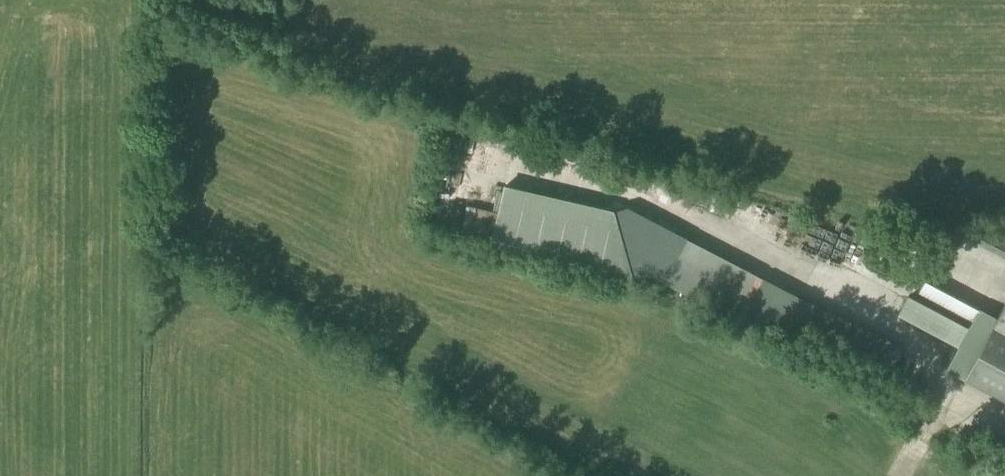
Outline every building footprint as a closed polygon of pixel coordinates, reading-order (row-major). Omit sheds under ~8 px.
[(452,164),(448,187),(465,190),(469,167),(452,164)] [(615,245),(620,207),(593,203),(589,228),(573,226),(574,218),(551,215),(555,192),(509,185),(500,248),(584,260),(586,252),(598,253),(599,243),(615,245)] [(994,323),(977,314),(967,334),(907,301),(897,318),(958,351),(948,370),(1004,400),(1004,303),(994,323)]
